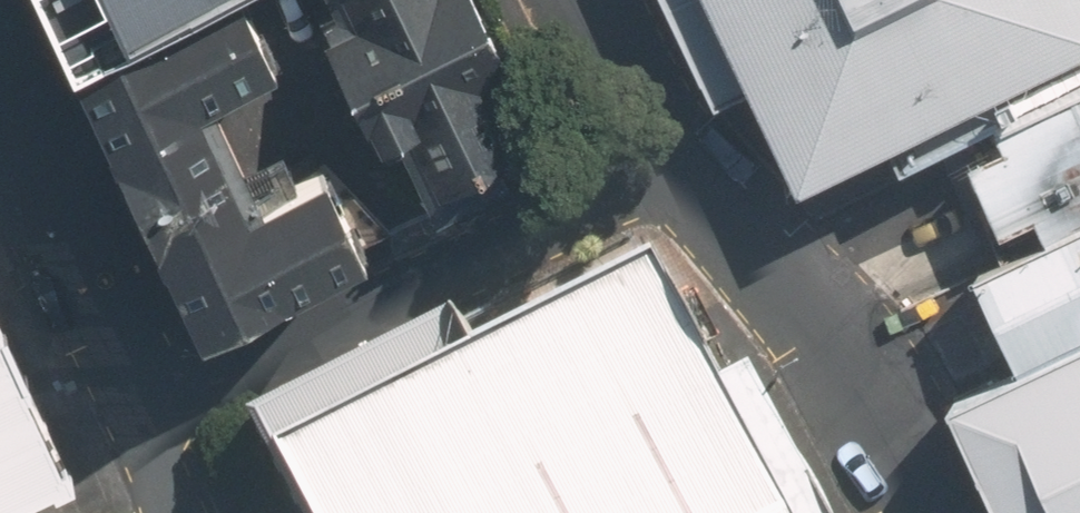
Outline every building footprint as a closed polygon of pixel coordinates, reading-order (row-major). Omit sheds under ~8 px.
[(256,0),(182,0),(132,24),(73,53),(202,318),(372,236),(330,151),(261,185),(214,90),(284,56),(256,0)] [(132,24),(182,0),(121,0),(132,24)] [(423,206),(538,151),(465,0),(323,0),(423,206)] [(817,178),(1079,53),(1079,0),(732,0),(817,178)] [(1079,230),(1079,94),(968,147),(1021,258),(1079,230)] [(1079,345),(1079,230),(1021,258),(986,275),(1031,369),(1079,345)] [(646,257),(469,351),(446,308),(238,418),(289,512),(817,512),(741,372),(715,386),(646,257)] [(68,485),(0,335),(0,512),(5,512),(68,485)] [(1031,369),(958,403),(1010,512),(1079,512),(1079,345),(1031,369)]
